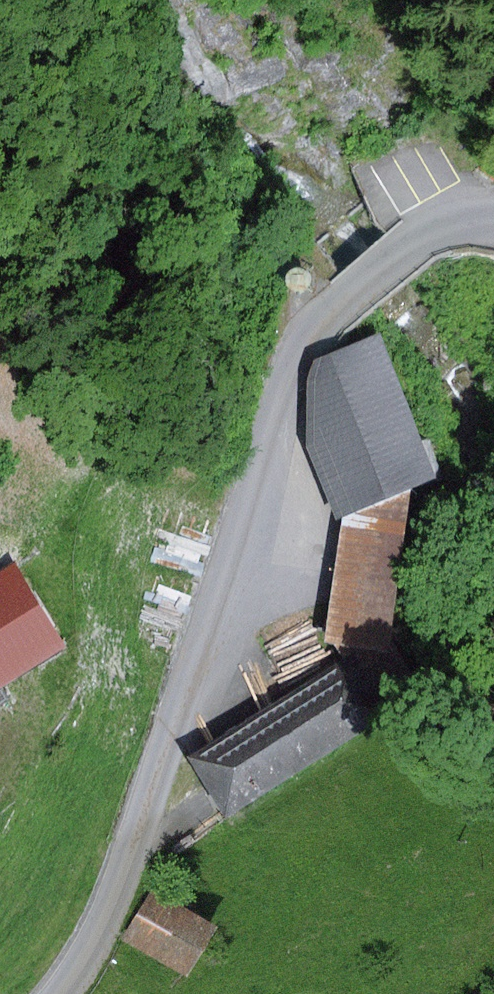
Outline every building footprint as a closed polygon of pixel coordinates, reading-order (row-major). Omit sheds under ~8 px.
[(389,333),(321,361),(314,382),(313,446),(342,520),(347,518),(329,642),(397,652),(398,644),(422,490),(453,478),(389,333)] [(0,573),(0,693),(5,690),(73,648),(19,561),(0,573)] [(346,661),(193,758),(234,820),(431,689),(398,644),(397,652),(338,646),(346,661)] [(12,701),(5,690),(0,693),(0,708),(12,701)] [(216,925),(152,888),(123,939),(187,975),(216,925)]
